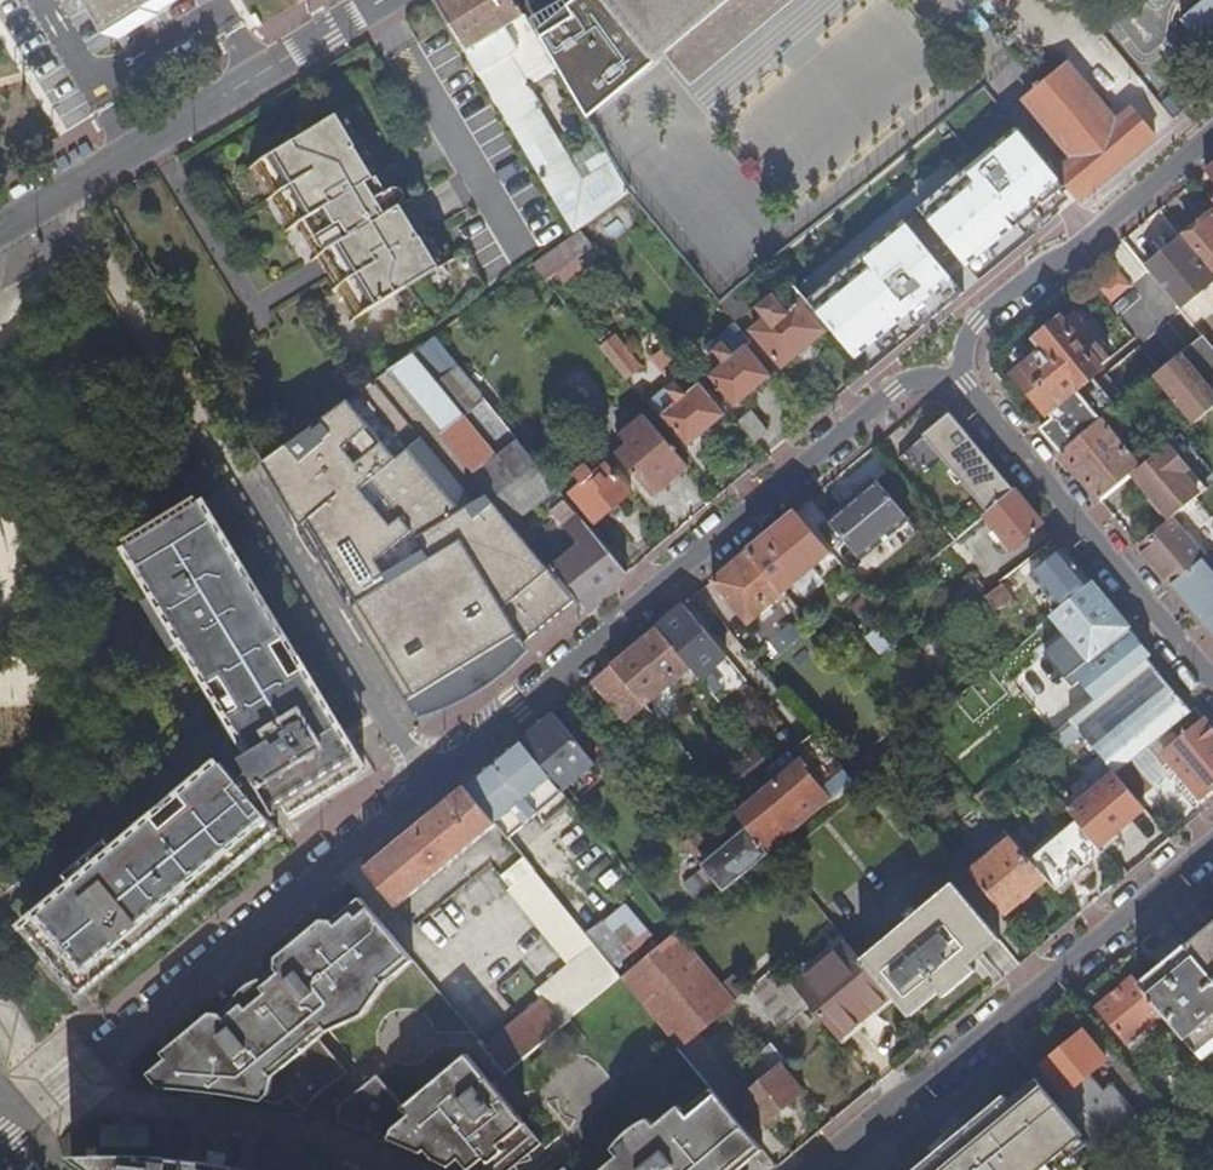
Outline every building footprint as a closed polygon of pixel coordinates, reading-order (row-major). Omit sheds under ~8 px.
[(120,35),(179,0),(100,0),(120,35)] [(515,0),(435,0),(573,231),(578,228),(627,191),(628,190),(597,136),(566,155),(537,106),(539,104),(527,84),(555,67),(515,0)] [(727,0),(607,0),(656,58),(663,52),(727,0)] [(663,52),(691,84),(793,0),(727,0),(663,52)] [(1086,9),(1097,0),(1078,0),(1086,9)] [(1183,23),(1212,59),(1212,0),(1210,0),(1183,23)] [(1055,176),(1077,202),(1155,137),(1134,111),(1116,126),(1067,66),(1024,101),(1073,161),(1055,176)] [(358,315),(443,264),(405,201),(411,198),(400,178),(386,186),(340,110),(257,161),(294,224),(301,220),(358,315)] [(1188,238),(1212,269),(1212,217),(1188,238)] [(578,228),(573,231),(574,233),(564,240),(575,254),(590,243),(578,228)] [(575,254),(564,240),(533,262),(544,277),(554,270),(575,254)] [(1183,243),(1148,271),(1178,308),(1212,279),(1183,243)] [(932,314),(959,292),(926,251),(896,275),(929,317),(932,314)] [(582,264),(575,254),(554,270),(561,280),(582,264)] [(822,328),(827,325),(795,287),(789,292),(797,302),(785,313),(773,298),(760,308),(768,317),(753,330),(781,366),(823,330),(822,328)] [(747,309),(734,293),(721,304),(734,320),(747,309)] [(1048,414),(1110,361),(1097,345),(1087,354),(1060,321),(1057,321),(1036,338),(1036,340),(1038,343),(1034,346),(1034,356),(1037,361),(1017,377),(1048,414)] [(760,364),(766,359),(735,322),(705,348),(709,353),(713,350),(724,364),(710,374),(734,404),(769,375),(760,364)] [(601,347),(626,379),(641,366),(616,335),(615,336),(611,331),(601,339),(605,343),(601,347)] [(411,353),(485,444),(507,426),(434,336),(411,353)] [(1195,424),(1212,409),(1212,394),(1206,385),(1212,379),(1212,350),(1203,338),(1156,377),(1195,424)] [(575,597),(583,607),(626,572),(518,440),(496,457),(485,444),(411,353),(389,370),(516,523),(519,527),(524,523),(519,518),(537,502),(547,514),(551,510),(579,544),(552,567),(551,568),(575,597)] [(525,639),(575,597),(551,568),(552,567),(519,527),(516,523),(389,370),(265,462),(264,463),(347,603),(355,598),(360,606),(352,611),(415,716),(427,713),(449,707),(451,706),(464,700),(478,691),(489,682),(495,678),(508,664),(525,639)] [(573,409),(579,416),(590,407),(569,381),(558,390),(568,402),(573,409)] [(653,400),(688,444),(724,415),(700,384),(687,395),(676,382),(653,400)] [(569,412),(573,409),(568,402),(563,406),(569,412)] [(737,422),(753,442),(765,431),(749,411),(737,422)] [(988,512),(1014,489),(950,413),(923,436),(988,512)] [(618,454),(651,496),(688,467),(646,414),(632,426),(625,416),(616,424),(623,433),(621,435),(628,444),(618,454)] [(1084,482),(1101,503),(1132,477),(1141,469),(1102,422),(1099,425),(1063,455),(1084,482)] [(1132,477),(1172,522),(1209,491),(1169,445),(1141,469),(1132,477)] [(606,512),(615,523),(626,514),(618,502),(630,492),(605,463),(594,473),(586,463),(575,473),(582,483),(571,493),(595,522),(606,512)] [(874,478),(847,501),(879,539),(906,517),(874,478)] [(1038,519),(1014,489),(988,512),(984,515),(994,528),(990,531),(998,541),(1003,538),(1011,546),(1041,522),(1038,519)] [(285,641),(202,500),(170,520),(133,544),(145,563),(140,567),(157,594),(144,602),(174,651),(186,643),(211,685),(222,678),(240,708),(229,715),(254,758),(243,765),(249,772),(238,779),(224,762),(184,795),(188,800),(192,805),(164,828),(160,823),(156,818),(119,850),(109,838),(66,875),(75,887),(28,926),(35,935),(83,992),(207,889),(198,879),(230,852),(240,862),(252,852),(279,830),(268,816),(273,812),(272,810),(281,804),(288,816),(355,776),(349,763),(355,759),(304,671),(291,679),(273,649),(285,641)] [(879,539),(847,501),(827,517),(858,556),(879,539)] [(831,554),(795,510),(774,528),(749,549),(785,592),(831,554)] [(1171,586),(1203,561),(1171,523),(1140,549),(1159,571),(1171,586)] [(958,537),(955,539),(932,559),(944,574),(958,562),(962,567),(974,556),(958,537)] [(133,544),(128,547),(140,567),(145,563),(133,544)] [(1060,610),(1092,583),(1073,560),(1062,547),(1030,573),(1060,610)] [(785,592),(749,549),(734,561),(712,579),(749,624),(786,593),(785,592)] [(1202,623),(1212,614),(1212,573),(1203,561),(1171,586),(1197,616),(1202,623)] [(984,595),(986,593),(972,577),(943,601),(957,617),(968,607),(984,595)] [(1011,596),(1000,581),(986,593),(984,595),(985,596),(978,602),(981,606),(989,600),(996,609),(1011,596)] [(1089,657),(1128,626),(1122,619),(1121,618),(1092,583),(1060,610),(1037,629),(1056,651),(1072,637),(1089,657)] [(727,655),(683,604),(660,623),(656,626),(689,665),(691,664),(701,676),(727,655)] [(689,665),(656,626),(655,628),(627,651),(611,664),(645,703),(689,665)] [(1173,688),(1146,657),(1124,676),(1071,719),(1106,760),(1117,774),(1135,759),(1192,712),(1173,688)] [(1074,666),(1016,713),(1041,744),(1071,719),(1124,676),(1112,661),(1108,664),(1104,660),(1084,677),(1074,666)] [(645,703),(611,664),(598,674),(592,680),(627,720),(646,704),(645,703)] [(222,678),(211,685),(229,715),(240,708),(222,678)] [(550,778),(560,789),(594,762),(553,712),(539,724),(519,740),(550,778)] [(1206,719),(1160,757),(1167,765),(1172,761),(1201,797),(1212,787),(1212,728),(1206,719)] [(814,731),(800,742),(773,764),(728,801),(738,812),(739,813),(799,762),(832,800),(834,802),(858,782),(814,731)] [(550,778),(519,740),(493,762),(463,787),(495,825),(512,811),(524,825),(537,813),(525,799),(550,778)] [(1025,757),(1015,745),(1004,755),(1013,766),(1025,757)] [(363,771),(355,759),(349,763),(355,776),(363,771)] [(1150,777),(1135,759),(1117,774),(1132,792),(1150,777)] [(1132,792),(1117,774),(1106,760),(1089,774),(1099,785),(1069,810),(1078,821),(1100,848),(1118,833),(1131,822),(1131,817),(1129,815),(1142,804),(1132,792)] [(799,762),(739,813),(749,825),(770,850),(832,800),(799,762)] [(560,789),(550,778),(525,799),(537,813),(562,792),(560,789)] [(990,785),(978,795),(984,802),(995,792),(990,785)] [(495,825),(463,787),(441,805),(430,815),(366,868),(398,906),(495,825)] [(188,800),(160,823),(164,828),(192,805),(188,800)] [(728,801),(728,800),(723,804),(733,816),(738,812),(728,801)] [(1131,822),(1146,809),(1142,804),(1129,815),(1131,817),(1131,822)] [(512,811),(495,825),(507,839),(524,825),(512,811)] [(1058,891),(1104,852),(1100,848),(1078,821),(1032,859),(1047,878),(1058,891)] [(1032,824),(1015,839),(1027,854),(1045,839),(1032,824)] [(749,825),(702,865),(724,891),(772,852),(770,850),(749,825)] [(1100,848),(1104,852),(1122,837),(1118,833),(1100,848)] [(1005,913),(1047,878),(1032,859),(1027,854),(1015,839),(1013,837),(977,867),(973,863),(968,867),(972,872),(971,872),(1005,913)] [(689,838),(684,842),(692,852),(697,847),(689,838)] [(207,889),(240,862),(230,852),(198,879),(207,889)] [(587,933),(532,869),(507,891),(569,964),(536,990),(543,999),(486,1045),(507,1071),(521,1060),(615,981),(621,977),(622,976),(614,966),(587,933)] [(891,994),(911,1017),(942,991),(947,997),(977,972),(972,966),(1001,942),(953,882),(862,958),(891,994)] [(335,919),(324,918),(278,956),(277,968),(283,974),(270,984),(266,979),(256,981),(248,986),(244,989),(240,995),(236,1004),(241,1009),(229,1020),(224,1014),(212,1012),(164,1052),(169,1058),(150,1073),(162,1087),(192,1090),(194,1084),(204,1076),(214,1089),(213,1092),(225,1093),(265,1100),(271,1093),(282,1103),(289,1096),(305,1110),(319,1095),(349,1073),(328,1047),(322,1052),(316,1043),(321,1038),(317,1033),(325,1025),(330,1031),(332,1029),(366,1015),(387,982),(383,978),(392,971),(396,976),(415,960),(362,897),(346,910),(350,915),(338,924),(335,919)] [(346,910),(335,919),(338,924),(350,915),(346,910)] [(605,918),(587,933),(614,966),(633,950),(605,918)] [(1188,945),(1212,976),(1212,924),(1188,945)] [(724,983),(679,930),(626,973),(622,976),(621,977),(679,1047),(719,1015),(737,1000),(724,983)] [(810,961),(790,977),(811,1002),(839,1036),(891,994),(862,958),(849,943),(817,970),(810,961)] [(1163,1013),(1202,1059),(1212,1050),(1212,976),(1188,945),(1140,984),(1163,1013)] [(780,1027),(811,1002),(790,977),(780,964),(749,989),(780,1027)] [(283,974),(277,968),(266,979),(270,984),(283,974)] [(387,982),(396,976),(392,971),(383,978),(387,982)] [(733,975),(724,983),(737,1000),(747,991),(733,975)] [(1140,984),(1134,976),(1099,1006),(1125,1037),(1145,1020),(1149,1025),(1163,1013),(1140,984)] [(236,1004),(224,1014),(229,1020),(241,1009),(236,1004)] [(321,1038),(330,1031),(325,1025),(317,1033),(321,1038)] [(1026,1038),(1013,1049),(1022,1060),(1037,1078),(1038,1079),(1048,1071),(1066,1094),(1107,1059),(1083,1031),(1047,1062),(1026,1038)] [(322,1052),(328,1047),(321,1038),(316,1043),(322,1052)] [(783,1064),(787,1060),(772,1042),(746,1064),(760,1082),(741,1098),(762,1124),(804,1089),(783,1064)] [(406,1145),(415,1148),(493,1083),(469,1053),(405,1106),(378,1075),(340,1106),(341,1121),(380,1135),(406,1145)] [(194,1084),(192,1090),(213,1092),(214,1089),(204,1076),(194,1084)] [(986,1111),(1035,1169),(1086,1169),(1083,1166),(1100,1153),(1038,1079),(1037,1078),(1010,1101),(1005,1095),(986,1111)] [(415,1148),(424,1152),(427,1149),(435,1158),(452,1166),(462,1157),(472,1169),(519,1169),(518,1164),(533,1160),(532,1153),(544,1143),(493,1083),(415,1148)] [(731,1169),(732,1169),(740,1169),(765,1150),(713,1088),(686,1112),(681,1105),(656,1125),(651,1118),(639,1124),(629,1131),(620,1141),(614,1149),(620,1156),(603,1169),(730,1169),(731,1169)] [(986,1111),(935,1153),(950,1169),(1035,1169),(986,1111)] [(151,1147),(152,1124),(95,1121),(94,1145),(151,1147)] [(209,1169),(226,1169),(229,1155),(209,1151),(206,1161),(205,1169),(209,1169)] [(935,1153),(914,1169),(950,1169),(935,1153)] [(205,1169),(206,1161),(160,1157),(159,1161),(155,1161),(151,1156),(149,1156),(146,1160),(141,1160),(141,1156),(126,1155),(112,1156),(112,1169),(209,1169),(205,1169)] [(72,1156),(92,1169),(112,1169),(112,1156),(72,1156)]
